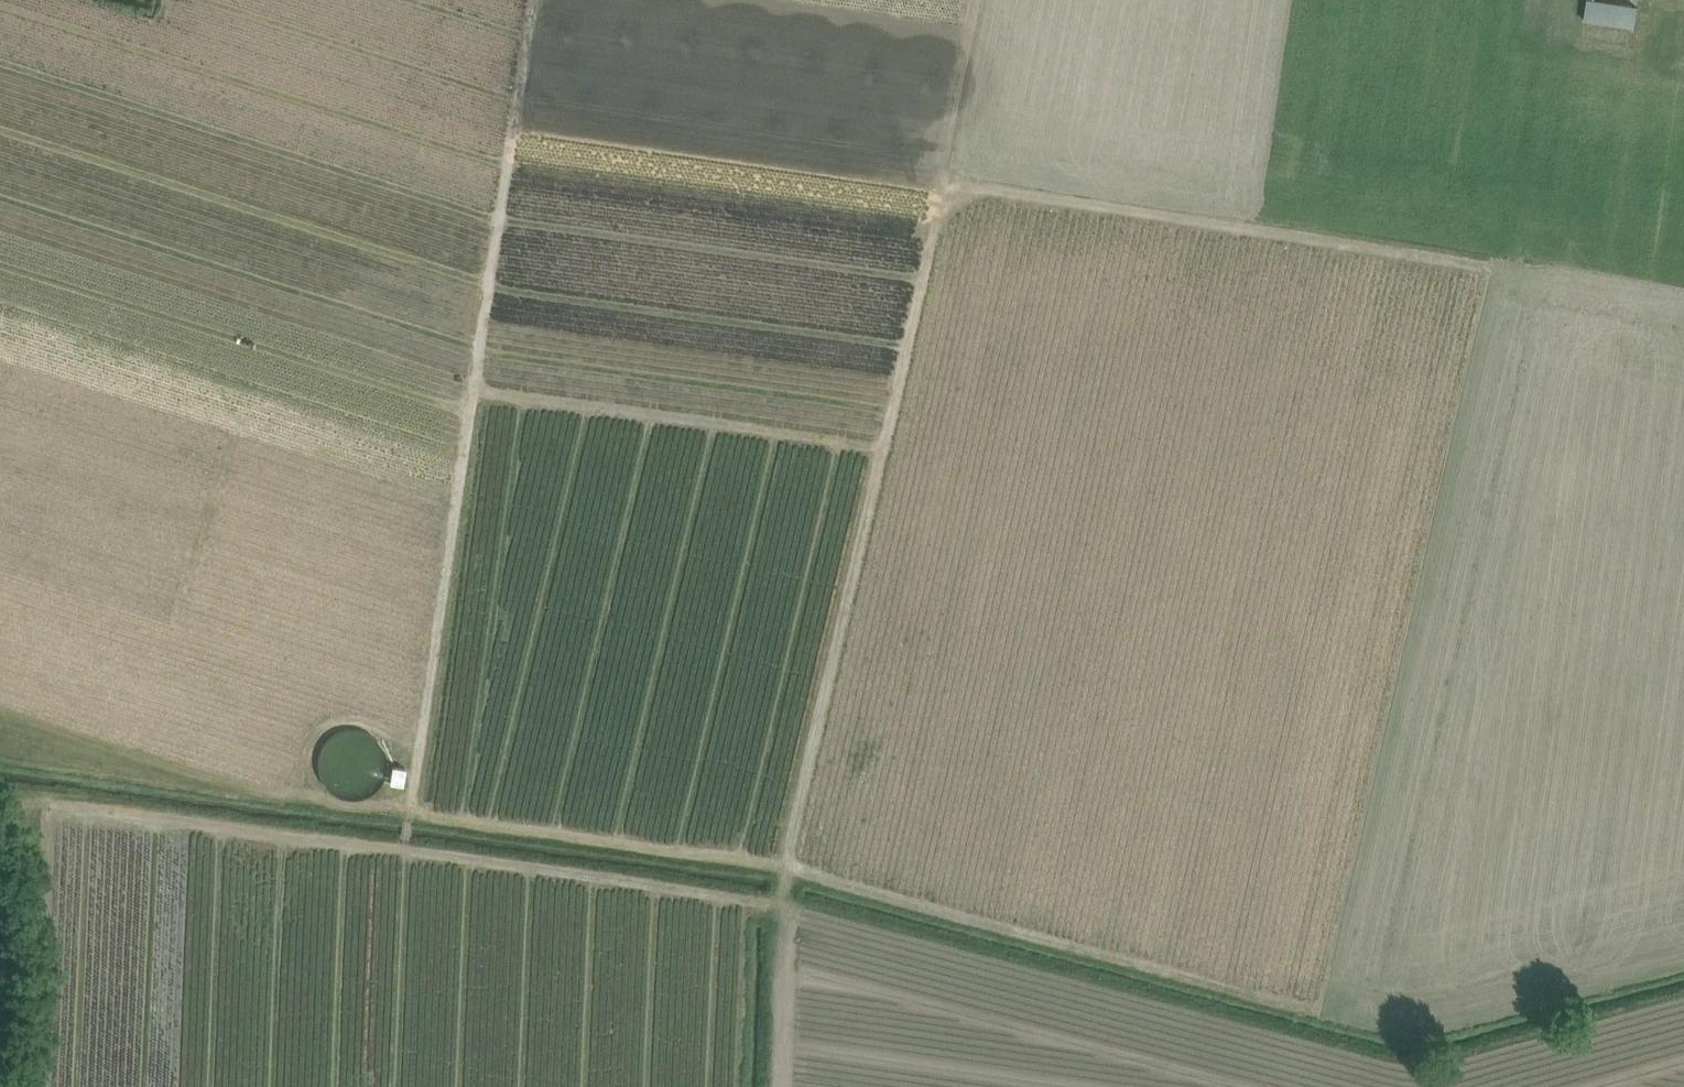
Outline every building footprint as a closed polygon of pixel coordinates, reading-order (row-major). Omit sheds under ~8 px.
[(1603,0),(1589,0),(1586,19),(1635,27),(1639,6),(1603,0)] [(394,766),(391,783),(403,785),(406,768),(394,766)]
